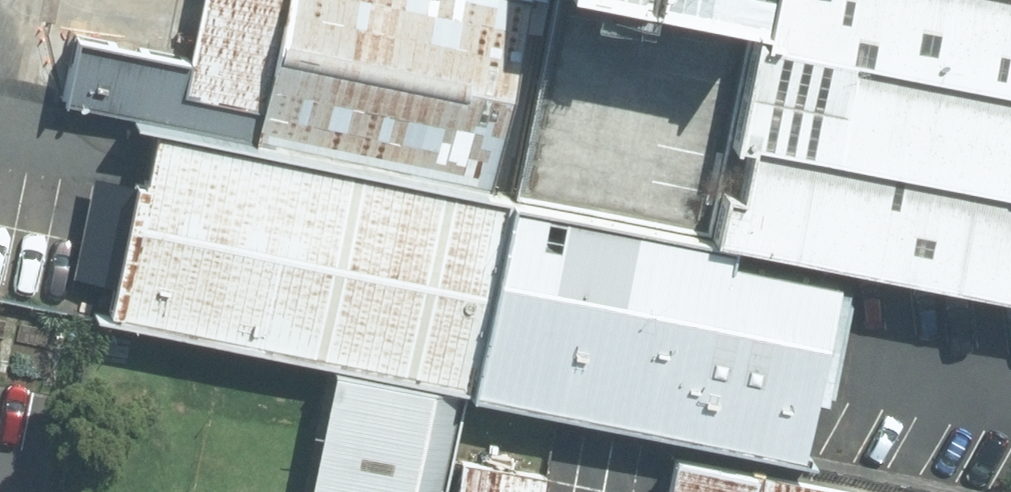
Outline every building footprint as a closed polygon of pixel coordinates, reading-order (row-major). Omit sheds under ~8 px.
[(185,59),(49,32),(35,101),(150,123),(485,192),(523,0),(197,0),(185,59)] [(750,6),(709,227),(1010,288),(1010,0),(751,0),(750,6)] [(485,192),(150,123),(112,309),(475,383),(513,197),(485,192)] [(513,197),(475,383),(808,450),(842,284),(720,260),(724,239),(513,197)] [(342,370),(317,491),(443,491),(464,395),(342,370)] [(672,491),(891,491),(679,455),(672,491)] [(464,459),(457,491),(549,491),(552,476),(464,459)]
